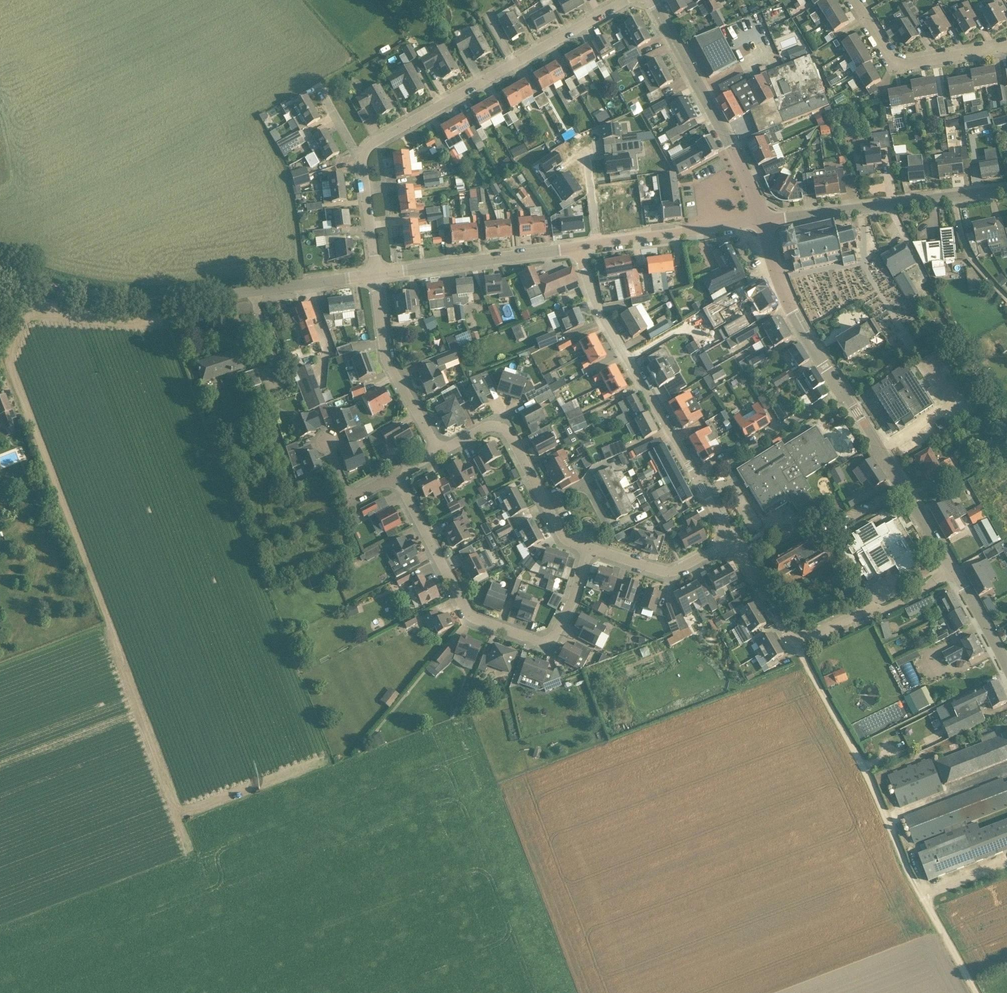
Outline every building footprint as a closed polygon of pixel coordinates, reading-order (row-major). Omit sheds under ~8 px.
[(551,1),(551,0),(543,0),(540,2),(544,10),(530,17),(532,22),(537,30),(556,20),(552,13),(556,10),(551,1)] [(558,1),(565,14),(584,4),(581,0),(560,0),(558,1)] [(686,9),(688,13),(699,7),(697,4),(703,0),(672,0),(668,2),(675,15),(686,9)] [(711,15),(712,14),(718,11),(719,10),(714,1),(717,0),(706,0),(704,1),(711,15)] [(818,4),(824,13),(838,5),(835,0),(824,0),(818,4)] [(1000,0),(989,0),(986,2),(990,9),(983,13),(993,30),(1006,23),(999,11),(1005,8),(1000,0)] [(911,1),(907,4),(917,19),(920,17),(911,1)] [(968,2),(959,7),(958,5),(950,10),(960,26),(965,35),(976,28),(970,17),(975,13),(968,2)] [(917,19),(907,4),(907,3),(899,8),(907,20),(896,27),(899,33),(906,44),(919,36),(913,27),(919,23),(917,19)] [(523,16),(517,8),(515,5),(508,9),(511,15),(499,21),(505,32),(510,41),(524,33),(516,20),(523,16)] [(838,5),(824,13),(830,23),(844,14),(838,5)] [(926,24),(930,31),(936,40),(947,32),(944,28),(950,25),(944,16),(939,8),(928,15),(929,15),(933,20),(926,24)] [(844,14),(830,23),(835,32),(849,23),(844,14)] [(620,33),(624,40),(644,29),(637,17),(618,28),(620,33)] [(891,30),(894,36),(899,33),(896,27),(891,30)] [(491,52),(486,44),(477,28),(463,35),(464,36),(454,42),(460,52),(470,47),(477,60),(491,52)] [(621,69),(628,65),(642,57),(637,48),(650,41),(644,29),(624,40),(630,52),(623,56),(624,57),(619,60),(618,63),(621,69)] [(690,42),(710,78),(738,64),(720,29),(690,42)] [(592,42),(599,54),(613,46),(612,46),(611,47),(604,35),(592,42)] [(842,44),(848,53),(862,44),(857,35),(842,44)] [(418,58),(410,45),(409,42),(400,47),(409,63),(418,58)] [(868,53),(862,44),(848,53),(853,62),(868,53)] [(431,55),(430,55),(426,47),(416,53),(420,60),(421,60),(427,71),(436,65),(444,78),(457,71),(452,62),(444,46),(430,54),(431,55)] [(587,46),(576,52),(584,68),(596,62),(592,55),(587,46)] [(613,46),(599,54),(602,59),(615,52),(613,46)] [(807,56),(803,46),(799,48),(788,52),(792,62),(803,58),(807,56)] [(584,68),(576,52),(564,59),(569,67),(573,74),(584,68)] [(853,62),(859,71),(873,62),(868,53),(853,62)] [(739,83),(760,133),(761,133),(770,129),(772,128),(830,106),(810,56),(810,55),(783,65),(783,66),(757,76),(749,80),(749,79),(739,83)] [(638,68),(646,82),(666,70),(660,59),(647,66),(642,57),(628,65),(632,71),(638,68)] [(610,77),(609,75),(605,69),(601,61),(596,65),(604,80),(610,77)] [(873,62),(859,71),(856,72),(861,81),(876,72),(871,64),(873,62)] [(544,70),(553,86),(564,79),(561,72),(556,63),(544,70)] [(388,79),(389,80),(394,89),(403,84),(411,97),(424,89),(419,81),(410,65),(397,73),(398,73),(388,79)] [(983,69),(986,88),(998,86),(995,68),(988,69),(987,68),(983,69)] [(986,88),(983,69),(978,69),(978,71),(971,72),(975,95),(976,95),(975,90),(986,88)] [(533,76),(538,85),(542,92),(553,86),(544,70),(533,76)] [(666,70),(646,82),(653,78),(657,85),(650,89),(652,93),(646,96),(650,103),(664,97),(660,89),(672,82),(666,70)] [(881,81),(876,72),(861,81),(867,90),(881,81)] [(975,95),(971,72),(972,77),(965,78),(965,77),(960,78),(963,97),(975,95)] [(1005,88),(1002,72),(1001,72),(1004,87),(997,88),(1000,103),(1006,102),(1004,88),(1005,88)] [(601,91),(607,87),(600,74),(593,78),(601,91)] [(828,80),(831,86),(840,81),(836,75),(828,80)] [(575,76),(570,79),(580,97),(587,93),(583,85),(580,86),(575,76)] [(938,96),(937,89),(935,79),(928,80),(928,78),(923,79),(926,98),(938,96)] [(963,97),(960,78),(955,79),(955,80),(948,81),(951,99),(963,97)] [(573,101),(580,97),(570,79),(565,82),(570,92),(568,93),(573,101)] [(911,83),(915,106),(916,105),(915,100),(926,98),(923,79),(918,80),(918,82),(911,83)] [(513,87),(522,103),(532,97),(533,97),(524,81),(513,87)] [(905,88),(900,88),(903,108),(915,106),(911,83),(912,88),(905,89),(905,88)] [(366,94),(356,99),(353,101),(356,106),(359,104),(362,109),(372,104),(379,117),(392,110),(379,85),(366,93),(366,94)] [(502,94),(507,103),(511,110),(522,103),(513,87),(502,94)] [(891,110),(903,108),(900,88),(895,89),(896,91),(888,92),(890,102),(891,110)] [(730,123),(747,114),(737,97),(736,97),(733,91),(717,100),(730,123)] [(544,94),(539,97),(544,107),(549,104),(544,94)] [(287,108),(290,113),(297,109),(301,116),(313,109),(307,97),(294,104),(291,99),(280,105),(283,110),(287,108)] [(544,107),(539,97),(534,100),(535,102),(539,110),(544,107)] [(672,110),(675,116),(691,108),(685,97),(674,103),(671,98),(652,108),(655,115),(668,108),(669,112),(672,110)] [(937,99),(940,117),(947,116),(943,98),(937,99)] [(493,99),(482,105),(491,121),(502,114),(493,99)] [(639,103),(630,107),(634,116),(643,112),(639,103)] [(491,121),(482,105),(471,111),(479,127),(491,121)] [(830,106),(824,108),(827,114),(833,112),(830,106)] [(642,113),(646,119),(655,114),(652,108),(642,113)] [(697,119),(691,108),(675,116),(680,124),(676,126),(677,128),(666,134),(669,141),(670,141),(675,138),(680,135),(688,131),(685,125),(697,119)] [(294,120),(300,131),(307,126),(307,127),(320,120),(313,109),(301,116),(294,120)] [(365,123),(371,119),(366,109),(359,113),(365,123)] [(596,116),(601,123),(610,117),(606,110),(596,116)] [(513,111),(508,114),(518,132),(523,129),(513,111)] [(263,122),(267,120),(268,117),(266,112),(259,116),(263,122)] [(823,113),(817,116),(821,125),(827,122),(823,113)] [(991,125),(987,113),(965,118),(966,131),(991,125)] [(518,132),(508,114),(502,117),(508,127),(513,124),(517,132),(518,132)] [(469,139),(470,138),(475,146),(482,142),(476,132),(474,127),(469,129),(462,116),(451,122),(459,136),(465,132),(469,139)] [(993,120),(995,130),(1006,127),(1006,117),(993,120)] [(905,118),(896,119),(897,128),(906,127),(905,118)] [(440,129),(445,137),(452,149),(457,146),(453,139),(459,136),(451,122),(440,129)] [(619,132),(618,125),(601,127),(602,140),(615,138),(616,144),(638,141),(636,134),(623,135),(622,131),(619,132)] [(831,135),(830,126),(821,127),(822,136),(831,135)] [(761,133),(764,138),(749,144),(754,155),(773,147),(779,144),(780,144),(776,134),(775,135),(772,128),(770,129),(761,133)] [(487,139),(487,137),(482,129),(476,132),(482,142),(487,139)] [(805,134),(808,141),(811,139),(817,129),(805,134)] [(313,138),(314,139),(306,142),(309,146),(313,154),(306,158),(333,143),(326,131),(313,138)] [(276,144),(280,150),(291,144),(301,138),(298,132),(288,138),(276,144)] [(651,132),(644,133),(645,141),(655,140),(651,132)] [(860,172),(861,177),(861,179),(863,179),(865,178),(865,177),(865,174),(875,173),(874,166),(883,165),(880,148),(890,147),(890,148),(891,148),(890,138),(889,132),(871,134),(872,139),(874,139),(875,144),(861,146),(863,164),(856,164),(857,172),(860,172)] [(428,148),(435,144),(437,148),(443,145),(438,136),(425,143),(428,148)] [(696,145),(704,160),(704,161),(718,153),(709,137),(696,145)] [(291,144),(280,150),(284,158),(292,153),(291,151),(305,143),(301,138),(291,144)] [(642,153),(640,142),(616,145),(617,153),(612,153),(613,157),(605,158),(607,175),(630,172),(628,155),(642,153)] [(333,143),(306,158),(312,168),(319,164),(319,165),(320,165),(326,161),(339,154),(333,143)] [(443,145),(436,149),(440,157),(447,153),(443,145)] [(527,153),(524,145),(517,148),(520,156),(527,153)] [(692,167),(704,160),(696,145),(683,152),(692,167)] [(679,174),(692,167),(683,152),(680,146),(668,152),(671,158),(670,159),(679,174)] [(895,154),(908,153),(908,146),(895,146),(895,154)] [(773,147),(754,155),(759,166),(777,158),(773,147)] [(393,155),(395,167),(416,164),(416,158),(414,158),(413,150),(408,154),(408,153),(393,155)] [(455,150),(449,154),(455,166),(462,162),(455,150)] [(554,167),(560,163),(553,153),(537,164),(541,170),(537,173),(543,182),(553,175),(550,170),(551,170),(554,168),(554,167)] [(969,153),(962,154),(963,161),(956,161),(955,153),(950,154),(953,178),(965,176),(964,169),(971,169),(969,159),(969,154),(969,153)] [(944,154),(944,155),(935,156),(936,164),(931,165),(933,177),(940,176),(940,179),(953,178),(950,154),(944,154)] [(915,160),(908,161),(910,183),(925,181),(923,157),(915,157),(915,160)] [(1000,176),(999,166),(998,161),(996,161),(980,163),(980,164),(980,169),(982,179),(1000,176)] [(422,175),(422,171),(421,164),(416,164),(395,167),(396,179),(411,177),(419,176),(419,175),(422,175)] [(308,176),(306,168),(290,172),(293,181),(308,176)] [(837,175),(826,177),(829,197),(841,195),(839,184),(845,183),(843,170),(837,171),(837,175)] [(773,191),(781,195),(790,179),(782,175),(780,171),(765,178),(770,192),(771,192),(773,191)] [(811,174),(807,175),(808,184),(815,183),(817,198),(829,197),(826,177),(825,171),(816,172),(812,174),(811,174)] [(423,175),(424,181),(438,179),(438,178),(437,172),(423,174),(423,175)] [(556,195),(574,183),(568,173),(558,180),(555,175),(544,182),(548,188),(550,186),(556,195)] [(659,191),(677,189),(675,174),(657,176),(659,191)] [(343,175),(333,176),(329,176),(329,177),(321,178),(323,191),(345,188),(343,175)] [(308,176),(293,181),(295,188),(311,183),(308,176)] [(439,179),(424,181),(425,186),(425,188),(440,186),(440,185),(439,179)] [(790,179),(781,195),(789,199),(789,202),(804,200),(801,183),(798,184),(790,179)] [(574,183),(556,195),(562,203),(559,205),(562,211),(574,204),(571,199),(581,192),(574,183)] [(496,184),(490,187),(495,196),(501,193),(496,184)] [(399,201),(414,200),(422,198),(421,186),(398,189),(399,201)] [(345,188),(323,191),(324,204),(332,203),(346,201),(345,188)] [(485,203),(484,191),(484,189),(476,190),(478,212),(479,212),(478,204),(485,203)] [(679,203),(677,189),(659,191),(661,205),(679,203)] [(469,200),(470,213),(478,212),(476,190),(469,190),(470,200),(469,200)] [(518,194),(523,200),(528,197),(523,190),(518,194)] [(622,204),(625,226),(637,224),(635,212),(641,211),(640,198),(633,199),(633,202),(622,204)] [(415,207),(414,200),(399,201),(401,214),(415,212),(415,211),(424,210),(423,206),(415,207)] [(613,227),(625,226),(622,204),(611,205),(610,202),(603,203),(605,216),(611,215),(613,227)] [(322,210),(321,203),(306,205),(307,212),(322,210)] [(679,203),(661,205),(663,221),(681,218),(679,203)] [(442,207),(443,219),(450,218),(449,206),(442,207)] [(572,219),(571,206),(550,219),(552,229),(561,228),(562,233),(584,230),(582,217),(572,219)] [(325,211),(327,222),(322,223),(323,230),(313,232),(314,239),(316,239),(341,235),(340,229),(350,228),(348,212),(335,214),(334,210),(325,211)] [(428,221),(428,222),(437,221),(443,220),(443,219),(442,213),(433,215),(427,215),(428,221)] [(533,236),(530,214),(531,220),(523,221),(522,213),(517,213),(520,237),(533,236)] [(544,219),(542,219),(541,213),(530,214),(533,236),(546,234),(544,219)] [(504,223),(497,223),(499,239),(512,238),(511,228),(509,214),(503,214),(504,223)] [(499,239),(497,223),(489,224),(488,216),(483,217),(485,230),(486,240),(499,239)] [(471,226),(463,227),(465,242),(478,241),(475,217),(470,218),(471,226)] [(449,220),(451,234),(452,244),(465,242),(463,227),(456,227),(455,219),(449,220)] [(984,222),(988,241),(990,247),(1000,244),(1002,250),(1006,249),(1006,234),(1005,229),(997,230),(995,220),(993,220),(993,219),(986,221),(986,222),(984,222)] [(843,261),(844,265),(857,261),(854,250),(850,251),(849,249),(850,249),(849,246),(854,245),(857,247),(858,245),(855,244),(858,239),(862,241),(862,239),(859,239),(858,234),(860,233),(859,231),(857,233),(853,230),(854,228),(852,228),(852,230),(846,231),(845,229),(844,229),(844,232),(838,233),(838,231),(837,231),(835,220),(834,221),(834,222),(821,225),(821,224),(820,224),(820,225),(808,228),(808,227),(806,227),(807,228),(794,231),(794,227),(785,229),(787,239),(788,238),(789,244),(782,246),(785,260),(792,259),(795,272),(843,261)] [(402,224),(404,236),(419,234),(418,227),(426,226),(425,221),(417,222),(416,222),(402,224)] [(978,244),(988,241),(984,222),(982,223),(982,222),(974,223),(975,225),(973,225),(975,235),(967,237),(972,249),(979,247),(978,244)] [(913,243),(924,265),(932,264),(933,270),(936,278),(946,277),(945,269),(944,262),(957,261),(955,239),(954,229),(953,229),(953,230),(941,231),(940,231),(941,233),(941,234),(942,243),(936,243),(936,244),(927,245),(927,242),(926,242),(914,244),(914,243),(913,243)] [(420,246),(419,236),(419,234),(404,236),(405,248),(420,246)] [(342,235),(341,235),(316,239),(317,247),(325,246),(326,249),(333,248),(335,260),(352,258),(351,255),(353,255),(352,241),(343,242),(342,235)] [(727,266),(702,278),(711,294),(736,282),(745,278),(729,244),(719,249),(727,266)] [(887,266),(893,277),(900,273),(897,267),(903,264),(906,269),(916,264),(910,253),(905,244),(882,257),(887,266)] [(619,281),(615,260),(615,258),(605,260),(604,259),(603,259),(603,260),(595,262),(599,285),(619,281)] [(624,300),(631,299),(642,297),(642,296),(640,280),(638,270),(631,271),(629,258),(615,260),(619,281),(621,281),(624,300)] [(671,258),(659,259),(663,293),(669,292),(668,285),(667,286),(665,273),(672,272),(672,268),(671,258)] [(647,261),(648,271),(649,275),(651,275),(654,294),(663,293),(659,259),(647,261)] [(543,300),(549,298),(558,294),(556,290),(578,282),(572,268),(539,282),(533,269),(519,274),(526,291),(530,301),(542,296),(543,300)] [(967,269),(968,282),(969,291),(982,289),(981,281),(973,269),(967,269)] [(1003,287),(1006,283),(1006,281),(1001,274),(996,279),(1003,287)] [(902,275),(895,279),(908,300),(919,294),(911,279),(906,282),(902,275)] [(485,279),(487,296),(499,295),(499,299),(513,297),(510,288),(507,289),(500,290),(499,278),(485,279)] [(456,283),(457,293),(457,296),(467,295),(467,300),(468,303),(474,303),(473,291),(472,281),(456,283)] [(743,287),(735,292),(741,302),(743,300),(745,303),(750,299),(755,305),(749,309),(757,322),(769,315),(775,312),(768,300),(772,298),(761,281),(746,290),(743,287)] [(445,308),(444,300),(443,295),(442,285),(426,287),(428,302),(429,302),(430,310),(445,308)] [(741,302),(735,292),(714,304),(720,314),(741,302)] [(395,297),(397,307),(398,317),(411,315),(411,320),(421,319),(420,315),(419,305),(413,306),(411,293),(402,294),(402,296),(395,297)] [(632,306),(641,304),(643,304),(643,303),(650,302),(648,296),(642,297),(631,299),(632,306)] [(354,312),(353,308),(352,298),(340,300),(342,314),(354,312)] [(340,300),(328,301),(329,307),(330,316),(324,317),(324,316),(323,316),(324,317),(329,331),(336,328),(335,322),(343,321),(344,320),(342,314),(340,300)] [(691,306),(696,314),(703,309),(699,302),(691,306)] [(311,321),(315,319),(312,311),(310,312),(307,304),(293,310),(297,319),(307,347),(319,342),(311,321)] [(720,314),(714,304),(703,310),(714,330),(726,323),(720,314)] [(502,324),(495,306),(488,308),(496,327),(502,324)] [(456,308),(458,322),(465,321),(463,307),(462,307),(456,308)] [(456,322),(454,309),(446,310),(448,324),(456,322)] [(563,334),(573,330),(584,325),(578,310),(568,314),(566,309),(555,313),(561,327),(563,334)] [(640,319),(634,309),(620,317),(626,327),(640,319)] [(359,328),(366,327),(363,311),(356,312),(356,313),(357,313),(359,328)] [(727,335),(729,338),(751,325),(745,315),(723,328),(725,332),(727,335)] [(423,320),(427,330),(429,330),(429,331),(436,328),(436,327),(432,317),(423,320)] [(777,318),(761,328),(758,329),(755,324),(746,329),(747,329),(725,341),(731,350),(757,335),(761,341),(784,328),(777,318)] [(640,319),(626,327),(633,338),(647,330),(640,319)] [(882,333),(874,319),(859,328),(846,336),(837,341),(849,360),(857,355),(870,346),(868,342),(882,333)] [(667,323),(665,320),(658,325),(646,332),(651,340),(670,328),(667,323)] [(939,333),(942,331),(944,327),(941,323),(937,322),(933,324),(932,328),(935,332),(939,333)] [(522,326),(514,328),(517,340),(525,337),(522,326)] [(784,328),(761,341),(765,348),(739,364),(744,372),(772,356),(769,351),(774,348),(774,349),(790,339),(784,328)] [(480,339),(478,333),(471,335),(473,341),(480,339)] [(558,344),(553,333),(535,341),(540,351),(558,344)] [(459,347),(454,336),(445,340),(450,351),(459,347)] [(594,336),(585,341),(572,347),(575,352),(582,348),(585,355),(600,347),(594,336)] [(571,346),(568,339),(556,345),(560,352),(571,346)] [(688,346),(692,354),(700,350),(696,342),(688,346)] [(1005,344),(998,348),(1002,354),(1006,352),(1006,348),(1005,344)] [(337,349),(339,357),(354,352),(351,345),(337,349)] [(799,346),(790,351),(788,352),(798,368),(809,361),(799,346)] [(583,370),(584,369),(605,358),(600,347),(585,355),(588,361),(570,371),(573,376),(574,375),(577,380),(586,375),(583,370)] [(653,378),(676,365),(673,359),(670,358),(664,348),(647,358),(652,365),(647,367),(651,374),(653,378)] [(454,350),(435,357),(439,368),(458,360),(454,350)] [(197,364),(199,370),(203,381),(243,368),(241,361),(237,351),(197,364)] [(705,353),(702,355),(699,356),(702,362),(708,359),(705,353)] [(359,381),(376,374),(373,367),(373,366),(372,362),(371,362),(368,354),(351,360),(359,381)] [(341,356),(336,359),(338,365),(344,363),(341,356)] [(405,367),(413,364),(410,358),(403,361),(405,367)] [(561,367),(567,363),(564,358),(558,362),(561,367)] [(425,383),(422,385),(427,395),(445,386),(445,385),(443,386),(440,380),(442,380),(438,371),(436,372),(432,364),(419,371),(425,383)] [(663,385),(668,393),(678,387),(680,390),(687,386),(684,381),(679,373),(679,371),(676,365),(653,378),(655,381),(659,388),(663,385)] [(310,367),(297,372),(301,382),(297,383),(302,398),(319,391),(310,367)] [(602,379),(606,385),(620,377),(614,367),(592,378),(595,383),(602,379)] [(699,369),(697,376),(703,378),(707,375),(703,367),(700,367),(699,369)] [(921,387),(909,369),(905,371),(903,367),(895,372),(887,378),(888,380),(873,390),(872,390),(877,398),(878,397),(886,410),(921,387)] [(715,369),(709,372),(714,382),(721,378),(715,369)] [(823,385),(813,369),(803,376),(796,380),(805,395),(804,396),(805,396),(810,405),(811,406),(827,395),(826,395),(821,386),(823,385)] [(249,389),(262,385),(257,370),(244,374),(249,389)] [(481,375),(487,387),(493,385),(486,372),(481,375)] [(491,376),(496,386),(496,387),(497,386),(499,387),(497,393),(509,396),(515,377),(503,374),(498,372),(491,376)] [(785,373),(771,382),(775,387),(775,388),(789,380),(785,373)] [(551,374),(546,376),(551,385),(556,383),(551,374)] [(488,389),(487,387),(481,375),(470,379),(474,388),(471,389),(472,391),(466,394),(475,411),(478,409),(480,410),(484,408),(485,406),(488,404),(482,392),(488,389)] [(742,384),(748,381),(744,375),(738,378),(742,384)] [(526,381),(515,377),(509,396),(520,400),(522,394),(525,395),(524,396),(525,396),(525,395),(535,390),(531,383),(526,381)] [(620,377),(606,385),(609,391),(602,395),(604,400),(626,388),(620,377)] [(565,379),(552,386),(555,392),(569,385),(565,379)] [(713,381),(706,384),(710,391),(716,387),(713,381)] [(350,390),(353,399),(366,394),(363,386),(350,390)] [(531,394),(534,400),(551,391),(548,386),(531,394)] [(915,417),(922,412),(932,406),(921,387),(886,410),(896,426),(902,422),(906,428),(917,420),(915,417)] [(384,388),(377,392),(375,390),(362,398),(372,416),(384,409),(383,407),(392,402),(384,388)] [(464,404),(457,391),(456,389),(447,393),(442,396),(446,404),(437,409),(439,414),(437,415),(440,422),(443,421),(447,430),(456,425),(458,427),(465,423),(463,421),(465,420),(459,407),(464,404)] [(302,398),(308,412),(319,407),(325,405),(319,391),(302,398)] [(551,391),(534,400),(537,406),(521,414),(528,427),(544,419),(538,406),(548,400),(550,404),(556,401),(551,391)] [(687,410),(695,405),(688,393),(669,405),(676,417),(687,410)] [(620,428),(629,423),(630,424),(631,423),(648,414),(637,394),(628,399),(618,404),(623,414),(615,419),(620,428)] [(1,415),(9,435),(16,432),(11,420),(17,418),(14,410),(11,411),(5,396),(0,398),(0,416),(1,415)] [(565,415),(568,421),(582,416),(579,408),(574,410),(571,402),(565,405),(561,406),(565,415)] [(769,424),(764,416),(757,404),(751,408),(754,411),(757,416),(751,420),(757,431),(769,424)] [(787,417),(779,404),(774,408),(782,420),(787,417)] [(352,428),(354,435),(366,431),(363,424),(356,406),(348,409),(340,413),(340,411),(334,414),(334,415),(333,416),(340,434),(344,432),(352,428)] [(687,410),(676,417),(683,429),(703,417),(699,411),(690,417),(687,410)] [(330,417),(328,411),(322,414),(324,419),(330,417)] [(321,428),(315,413),(308,415),(293,421),(297,431),(296,431),(298,437),(299,437),(300,438),(309,435),(308,433),(321,428)] [(626,426),(632,438),(641,433),(645,439),(657,432),(648,414),(631,423),(630,424),(626,426)] [(733,419),(740,430),(745,439),(757,431),(751,420),(744,424),(739,415),(733,419)] [(585,422),(582,416),(568,421),(571,429),(574,433),(587,428),(585,422)] [(728,420),(722,423),(727,431),(732,428),(728,420)] [(982,431),(983,425),(977,423),(975,429),(982,431)] [(398,447),(399,449),(407,445),(406,442),(413,438),(406,426),(399,430),(395,424),(381,432),(388,445),(394,441),(397,447),(398,447)] [(556,438),(550,426),(539,431),(542,437),(532,443),(539,456),(557,447),(553,440),(556,438)] [(689,439),(696,451),(706,445),(718,438),(711,426),(697,434),(689,439)] [(538,427),(530,431),(532,435),(540,431),(538,427)] [(810,489),(808,486),(804,479),(838,458),(828,443),(825,445),(823,442),(824,441),(816,427),(783,447),(785,451),(782,453),(777,445),(774,447),(737,470),(745,484),(747,484),(764,512),(766,515),(788,502),(789,504),(792,502),(799,513),(814,504),(806,492),(810,489)] [(354,435),(357,442),(368,438),(368,435),(366,431),(354,435)] [(372,435),(375,444),(383,442),(380,433),(372,435)] [(579,441),(575,435),(568,438),(572,445),(579,441)] [(778,436),(772,439),(771,440),(774,445),(781,441),(778,436)] [(622,441),(601,449),(605,461),(627,453),(622,441)] [(288,454),(299,449),(297,443),(286,448),(288,454)] [(359,450),(356,443),(350,446),(341,449),(344,456),(342,457),(348,472),(349,471),(350,472),(356,470),(355,469),(366,465),(360,450),(359,450)] [(652,449),(649,443),(634,451),(637,457),(652,449)] [(473,460),(482,476),(491,471),(487,465),(501,457),(494,444),(489,446),(488,444),(481,447),(482,450),(477,452),(480,457),(473,460)] [(653,450),(653,451),(648,454),(655,467),(671,458),(664,444),(653,450)] [(723,452),(719,446),(710,452),(706,445),(696,451),(703,464),(723,452)] [(930,449),(924,452),(916,457),(920,464),(924,462),(930,471),(925,473),(929,481),(943,473),(949,483),(958,479),(961,477),(950,459),(939,465),(930,449)] [(300,457),(307,475),(315,471),(316,472),(321,470),(321,469),(322,468),(315,450),(300,457)] [(547,473),(549,477),(571,465),(563,450),(552,455),(555,461),(544,466),(548,472),(547,473)] [(592,466),(587,457),(581,460),(586,469),(592,466)] [(671,458),(655,467),(662,480),(678,471),(671,458)] [(873,459),(872,459),(860,468),(874,489),(887,480),(873,459)] [(463,467),(461,463),(460,461),(446,469),(457,489),(471,481),(470,479),(475,476),(468,464),(463,467)] [(579,481),(574,471),(571,465),(549,477),(551,481),(552,481),(555,487),(561,483),(564,489),(579,481)] [(841,466),(831,471),(836,484),(847,480),(841,466)] [(599,487),(623,474),(622,472),(614,473),(611,467),(593,476),(599,487)] [(678,471),(662,480),(667,477),(671,483),(651,494),(654,500),(685,484),(678,471)] [(445,479),(438,483),(433,473),(426,477),(427,479),(418,484),(425,497),(433,493),(435,497),(443,493),(445,497),(452,493),(445,479)] [(637,477),(639,481),(640,482),(646,479),(643,473),(637,477)] [(599,487),(605,498),(623,489),(620,483),(625,478),(623,474),(599,487)] [(685,484),(654,500),(655,501),(659,499),(660,500),(654,503),(662,517),(666,523),(678,514),(674,507),(668,512),(663,504),(678,497),(681,504),(692,498),(685,484)] [(485,486),(477,490),(482,498),(489,494),(485,486)] [(521,499),(516,489),(507,494),(504,489),(493,495),(495,500),(495,502),(497,505),(499,506),(501,510),(521,499)] [(611,509),(635,497),(633,493),(626,495),(623,489),(605,498),(611,509)] [(851,508),(865,500),(862,494),(861,492),(847,500),(851,508)] [(646,502),(643,496),(637,499),(640,505),(646,502)] [(635,497),(611,509),(616,520),(634,511),(631,505),(636,499),(635,497)] [(460,501),(464,507),(469,505),(465,498),(460,501)] [(527,510),(521,499),(501,510),(503,515),(507,512),(510,518),(506,520),(509,526),(521,519),(519,514),(527,510)] [(967,514),(968,514),(968,513),(963,504),(956,508),(951,499),(931,510),(938,524),(946,519),(944,516),(950,513),(952,516),(958,512),(961,518),(967,514)] [(447,506),(451,515),(461,509),(457,503),(456,501),(448,505),(447,506)] [(374,503),(360,510),(364,517),(378,510),(374,503)] [(642,506),(645,513),(651,510),(647,504),(642,506)] [(974,509),(981,522),(988,518),(981,506),(974,509)] [(392,508),(376,516),(385,532),(393,528),(401,524),(392,508)] [(968,513),(968,514),(967,514),(973,526),(981,522),(974,509),(968,513)] [(451,527),(445,530),(454,547),(470,538),(464,526),(469,523),(463,511),(447,520),(451,527)] [(678,535),(681,540),(685,549),(696,543),(697,544),(706,539),(698,525),(697,525),(695,522),(700,519),(696,512),(684,519),(688,525),(689,525),(691,528),(678,535)] [(946,519),(938,524),(947,539),(960,532),(955,522),(961,518),(958,512),(952,516),(950,513),(944,516),(946,519)] [(351,522),(359,519),(356,513),(349,517),(351,522)] [(515,536),(517,541),(537,530),(532,520),(524,524),(521,519),(509,526),(495,533),(498,539),(516,530),(519,534),(515,536)] [(987,519),(976,526),(988,548),(999,541),(987,519)] [(664,526),(668,532),(676,527),(672,521),(664,526)] [(918,564),(893,521),(886,525),(877,530),(873,524),(853,536),(857,542),(848,547),(849,550),(843,554),(866,591),(872,588),(868,581),(878,575),(878,576),(879,576),(878,575),(895,565),(901,574),(899,575),(900,575),(920,563),(918,564)] [(394,529),(393,528),(385,532),(389,538),(397,534),(394,529)] [(537,530),(517,541),(519,545),(523,543),(527,549),(543,541),(537,530)] [(664,536),(653,532),(653,535),(639,530),(637,534),(634,533),(630,544),(643,549),(642,550),(658,555),(664,536)] [(500,547),(493,534),(485,538),(492,551),(500,547)] [(410,542),(409,543),(407,544),(404,537),(388,546),(395,560),(397,559),(401,566),(412,560),(411,559),(417,555),(410,542)] [(804,577),(830,561),(824,552),(821,554),(813,540),(773,563),(782,578),(799,568),(804,577)] [(983,553),(988,561),(1004,552),(1006,557),(1006,546),(1004,541),(983,553)] [(544,579),(548,580),(557,553),(546,549),(543,559),(538,575),(544,576),(544,579)] [(363,554),(364,555),(366,559),(367,562),(375,558),(371,550),(364,554),(363,554)] [(485,551),(476,555),(476,554),(462,562),(466,570),(466,569),(472,580),(486,573),(485,572),(494,568),(485,551)] [(557,553),(548,580),(553,582),(554,577),(561,579),(568,581),(572,569),(565,567),(569,556),(557,553)] [(533,558),(529,555),(521,565),(525,568),(533,558)] [(533,558),(525,568),(530,571),(538,561),(533,558)] [(993,588),(989,582),(997,578),(987,561),(980,565),(980,564),(965,572),(979,596),(993,588)] [(728,565),(718,571),(728,590),(730,594),(735,591),(740,588),(746,586),(744,582),(738,571),(733,574),(728,565)] [(840,565),(834,568),(841,579),(847,576),(840,565)] [(613,593),(617,579),(611,577),(612,572),(600,568),(595,583),(601,585),(600,589),(613,593)] [(707,588),(712,596),(713,598),(718,596),(720,598),(725,595),(724,592),(728,590),(718,571),(707,576),(712,585),(707,588)] [(411,579),(408,573),(396,580),(399,586),(411,579)] [(310,587),(320,583),(317,576),(317,575),(307,579),(310,587)] [(427,584),(422,576),(412,582),(416,589),(414,590),(422,605),(439,597),(431,582),(427,584)] [(516,598),(521,582),(512,579),(507,593),(506,595),(507,595),(516,598)] [(631,603),(634,593),(637,584),(624,580),(619,595),(613,593),(609,605),(620,608),(623,600),(631,603)] [(701,607),(708,604),(706,600),(701,591),(696,582),(684,588),(692,603),(698,601),(701,607)] [(492,584),(489,592),(484,606),(501,612),(506,598),(507,595),(506,595),(507,593),(500,590),(501,587),(492,584)] [(688,606),(692,603),(684,588),(673,594),(678,603),(685,616),(692,612),(688,606)] [(653,614),(659,616),(661,610),(655,608),(660,594),(647,589),(641,608),(653,612),(653,614)] [(518,592),(514,604),(521,606),(517,618),(530,623),(536,605),(530,603),(532,597),(518,592)] [(940,613),(946,610),(949,616),(962,609),(953,592),(947,595),(947,594),(946,595),(940,598),(944,604),(938,608),(940,613)] [(554,593),(551,597),(560,602),(564,596),(554,593)] [(712,605),(709,607),(712,612),(715,611),(719,609),(715,601),(713,598),(712,596),(708,598),(712,605)] [(933,597),(932,597),(906,610),(910,619),(924,613),(922,610),(936,603),(933,597)] [(992,614),(999,610),(992,597),(985,600),(992,614)] [(607,607),(595,602),(592,610),(603,615),(607,607)] [(662,610),(665,618),(667,624),(668,624),(676,621),(674,618),(675,618),(669,604),(661,607),(662,610)] [(739,621),(741,625),(760,614),(755,604),(746,609),(743,604),(732,610),(735,615),(739,613),(742,619),(739,621)] [(348,617),(359,614),(356,605),(346,608),(348,617)] [(956,632),(962,629),(971,625),(962,609),(949,616),(943,619),(951,635),(956,632)] [(454,626),(447,613),(437,619),(434,612),(422,619),(429,631),(435,628),(438,634),(454,626)] [(581,614),(575,627),(582,631),(579,638),(595,646),(601,633),(603,634),(606,627),(597,623),(581,614)] [(676,621),(680,632),(688,628),(681,614),(675,618),(674,618),(676,621)] [(746,642),(752,639),(762,633),(760,628),(767,624),(760,614),(741,625),(736,628),(744,644),(746,642)] [(417,624),(413,616),(402,622),(406,630),(417,624)] [(722,625),(719,619),(714,621),(717,627),(722,625)] [(380,620),(372,625),(376,631),(384,627),(380,620)] [(884,625),(888,639),(895,636),(892,623),(884,625)] [(692,635),(688,628),(680,632),(676,633),(680,642),(692,635)] [(950,636),(947,630),(938,635),(941,641),(950,636)] [(756,651),(759,655),(778,644),(772,634),(765,638),(762,633),(752,639),(755,644),(757,643),(760,649),(756,651)] [(908,633),(900,637),(904,644),(912,639),(908,633)] [(471,670),(474,662),(481,644),(470,640),(470,638),(462,635),(455,654),(460,655),(458,661),(464,663),(462,667),(471,670)] [(975,635),(966,640),(959,643),(942,652),(949,665),(966,657),(968,662),(984,653),(975,635)] [(581,670),(586,661),(592,651),(584,647),(576,643),(573,648),(566,645),(559,657),(566,661),(565,662),(574,667),(581,670)] [(778,644),(759,655),(761,659),(765,657),(768,663),(766,664),(770,670),(780,663),(777,658),(784,655),(778,644)] [(483,655),(478,670),(485,672),(488,665),(509,672),(516,653),(507,649),(505,650),(503,649),(502,648),(494,645),(490,658),(483,655)] [(433,660),(440,666),(451,652),(444,646),(433,660)] [(921,657),(918,651),(899,660),(902,666),(921,657)] [(602,655),(598,664),(610,659),(602,655)] [(527,658),(523,668),(521,675),(542,683),(549,664),(541,662),(541,663),(527,658)] [(911,663),(902,668),(911,687),(920,683),(911,663)] [(556,680),(559,679),(560,678),(558,672),(557,669),(554,670),(553,672),(550,682),(556,680)] [(848,680),(844,669),(833,673),(824,677),(828,688),(848,680)] [(975,693),(973,694),(979,706),(990,701),(993,709),(1006,703),(1006,700),(999,682),(984,689),(975,693)] [(929,705),(922,689),(905,698),(913,714),(930,706),(929,705)] [(401,696),(395,692),(385,705),(391,709),(401,696)] [(986,721),(979,706),(973,694),(946,707),(947,709),(938,713),(950,738),(977,726),(986,721)] [(998,737),(996,732),(980,738),(982,743),(936,762),(944,785),(1006,761),(1006,734),(998,737)] [(365,752),(370,750),(377,747),(380,746),(380,744),(376,735),(374,738),(370,743),(368,744),(367,741),(363,745),(364,748),(365,752)] [(901,808),(944,791),(931,758),(888,775),(901,808)] [(1005,784),(1002,779),(980,787),(905,816),(916,843),(945,832),(946,834),(925,843),(928,851),(919,855),(929,881),(1006,851),(1006,821),(980,831),(977,823),(968,826),(967,823),(1006,808),(1006,783),(1005,784)]
